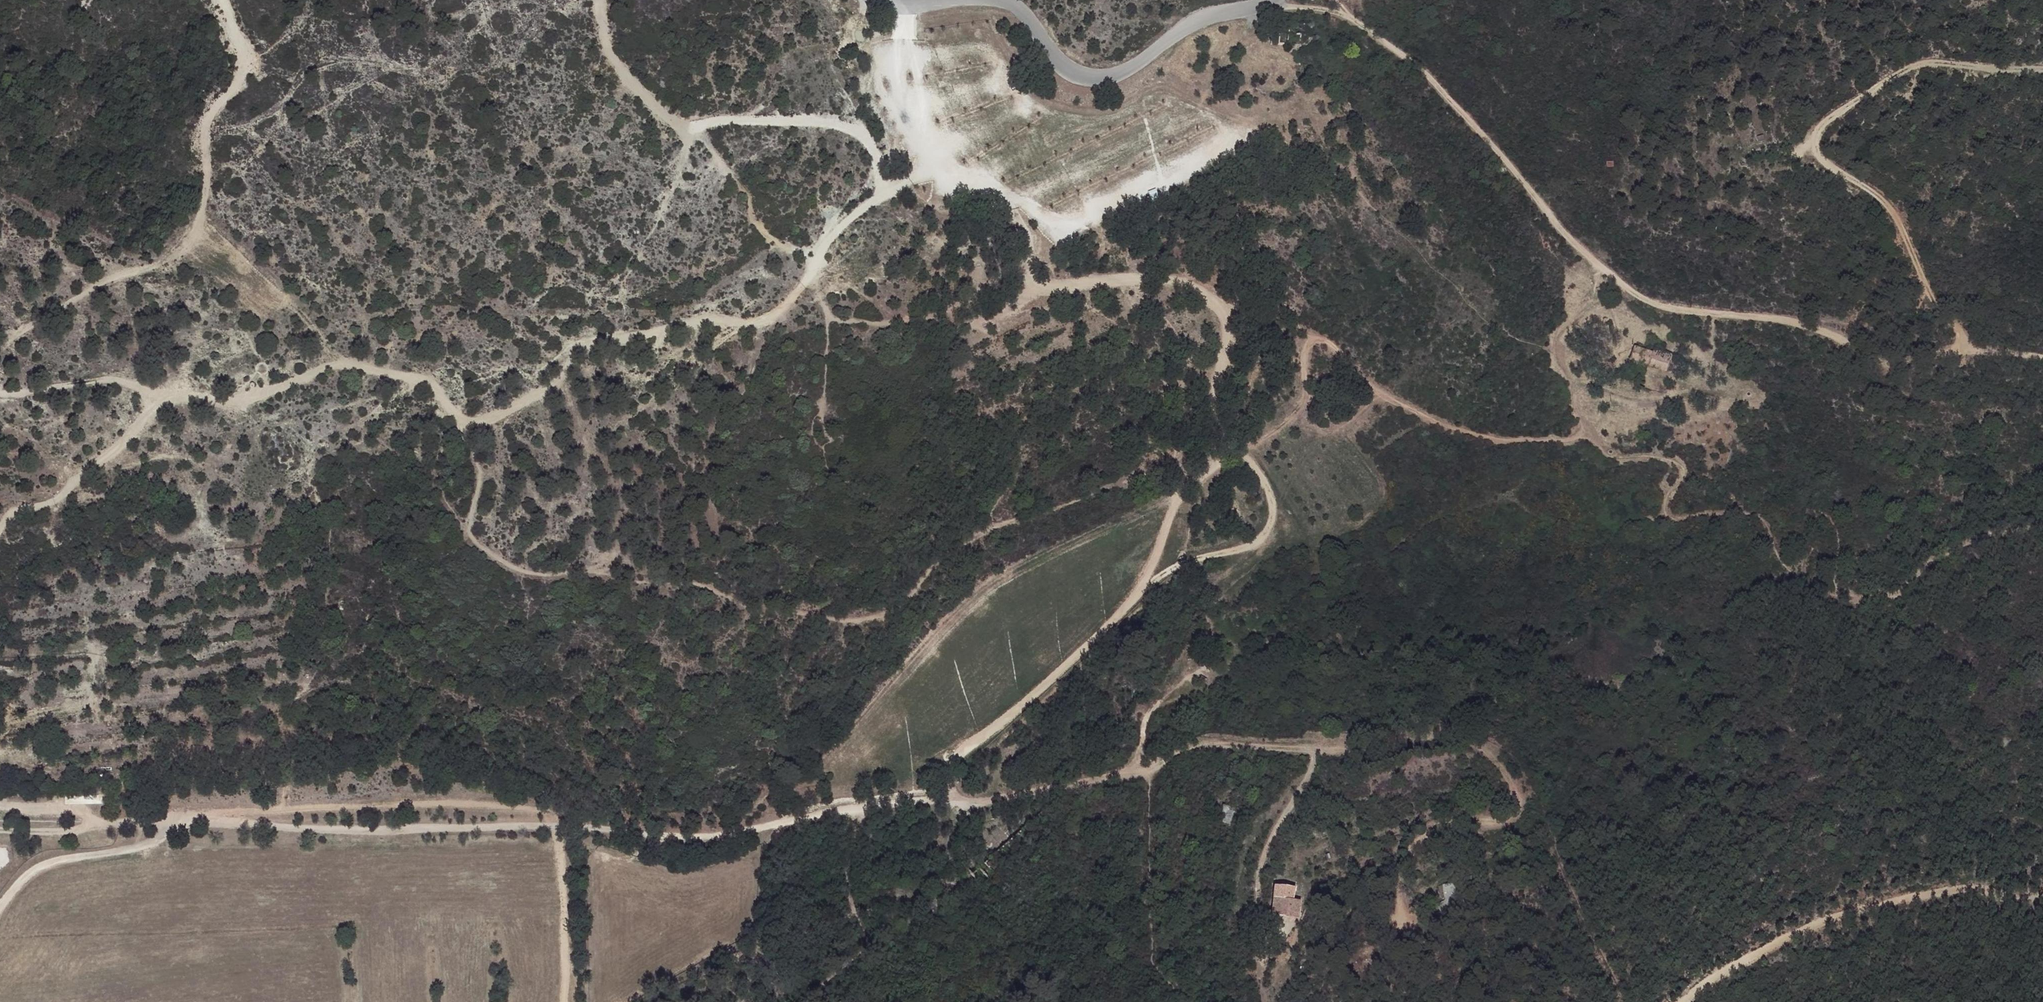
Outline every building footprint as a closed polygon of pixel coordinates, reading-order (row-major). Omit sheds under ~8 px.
[(1675,367),(1677,360),(1677,358),(1654,350),(1652,355),(1632,349),(1628,361),(1672,376),(1675,367)] [(1688,364),(1677,360),(1675,367),(1686,370),(1688,364)] [(1633,371),(1622,368),(1619,378),(1630,381),(1633,371)] [(1229,800),(1224,818),(1233,821),(1239,803),(1229,800)] [(1274,883),(1270,916),(1300,919),(1303,898),(1295,898),(1296,886),(1274,883)] [(1442,885),(1445,898),(1457,894),(1454,883),(1442,885)] [(1457,894),(1445,898),(1446,900),(1438,902),(1439,910),(1448,907),(1448,909),(1460,905),(1457,894)]
